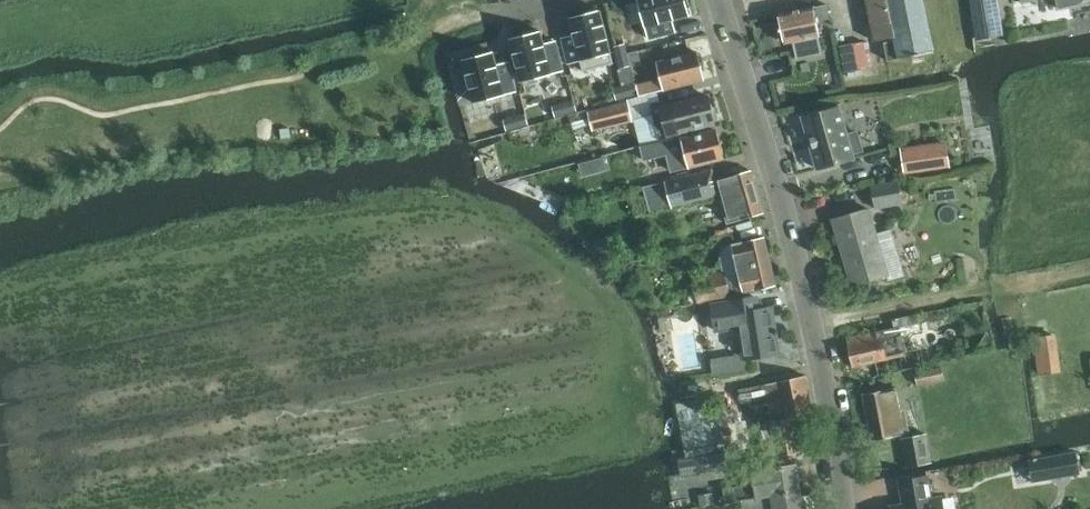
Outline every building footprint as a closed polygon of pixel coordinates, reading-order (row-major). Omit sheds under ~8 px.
[(649,38),(675,32),(672,20),(689,15),(685,0),(639,0),(649,38)] [(929,26),(924,0),(866,0),(875,41),(894,37),(894,40),(884,42),(888,60),(898,58),(898,59),(934,52),(929,26)] [(975,24),(977,38),(1003,34),(999,11),(997,0),(971,0),(975,24)] [(784,40),(785,43),(820,35),(817,21),(830,19),(827,4),(779,14),(782,27),(778,29),(778,30),(780,39),(781,39),(784,40)] [(574,34),(562,37),(568,63),(580,60),(583,71),(614,63),(611,53),(607,39),(600,10),(569,17),(574,34)] [(540,31),(510,38),(521,81),(563,71),(556,40),(544,43),(540,31)] [(625,44),(614,46),(620,68),(631,65),(625,44)] [(493,51),(463,59),(474,102),(516,91),(508,61),(496,64),(493,51)] [(695,53),(654,63),(661,91),(701,81),(695,53)] [(635,82),(613,89),(616,99),(638,93),(635,82)] [(708,96),(652,110),(660,140),(680,135),(679,132),(715,123),(714,121),(718,117),(715,108),(711,107),(708,96)] [(574,100),(552,106),(555,116),(577,110),(574,100)] [(589,111),(593,129),(633,119),(628,101),(589,111)] [(803,117),(812,149),(817,168),(854,158),(853,153),(863,150),(857,131),(847,134),(839,107),(803,117)] [(525,113),(503,119),(507,130),(528,124),(525,113)] [(674,154),(684,152),(689,168),(724,158),(717,131),(672,143),(671,139),(654,143),(656,154),(674,150),(674,154)] [(901,150),(905,172),(950,164),(946,142),(901,150)] [(653,155),(651,144),(633,148),(636,159),(653,155)] [(651,212),(674,206),(718,194),(722,208),(723,207),(727,223),(763,213),(751,171),(715,181),(712,169),(645,187),(651,212)] [(873,186),(877,209),(903,204),(899,181),(873,186)] [(833,219),(852,285),(888,275),(889,279),(905,275),(892,230),(877,234),(870,208),(833,219)] [(776,284),(772,269),(764,236),(732,244),(744,292),(776,284)] [(695,277),(700,301),(730,295),(725,271),(695,277)] [(729,331),(740,329),(745,358),(779,353),(776,333),(779,332),(778,329),(773,330),(770,308),(759,310),(757,297),(732,301),(712,304),(715,318),(726,317),(729,331)] [(922,333),(918,318),(917,318),(901,322),(902,327),(847,339),(853,366),(900,356),(896,339),(922,333)] [(1033,337),(1038,374),(1062,371),(1058,334),(1033,337)] [(712,359),(714,375),(745,371),(743,355),(712,359)] [(914,373),(917,385),(944,379),(941,367),(914,373)] [(1041,376),(1044,406),(1068,403),(1065,374),(1041,376)] [(738,389),(741,403),(750,402),(752,414),(764,411),(765,422),(758,423),(765,457),(800,451),(794,416),(812,413),(806,375),(776,381),(738,389)] [(901,435),(892,388),(863,394),(872,440),(901,435)] [(901,438),(907,467),(931,462),(926,433),(901,438)] [(1029,459),(1033,482),(1080,473),(1076,451),(1029,459)] [(727,503),(742,500),(801,491),(797,464),(744,473),(744,474),(754,472),(756,485),(724,490),(727,503)] [(902,497),(905,497),(906,503),(890,506),(891,508),(944,508),(941,497),(932,499),(927,476),(899,481),(902,497)] [(774,508),(804,508),(801,491),(742,500),(744,508),(773,508),(774,508)]
